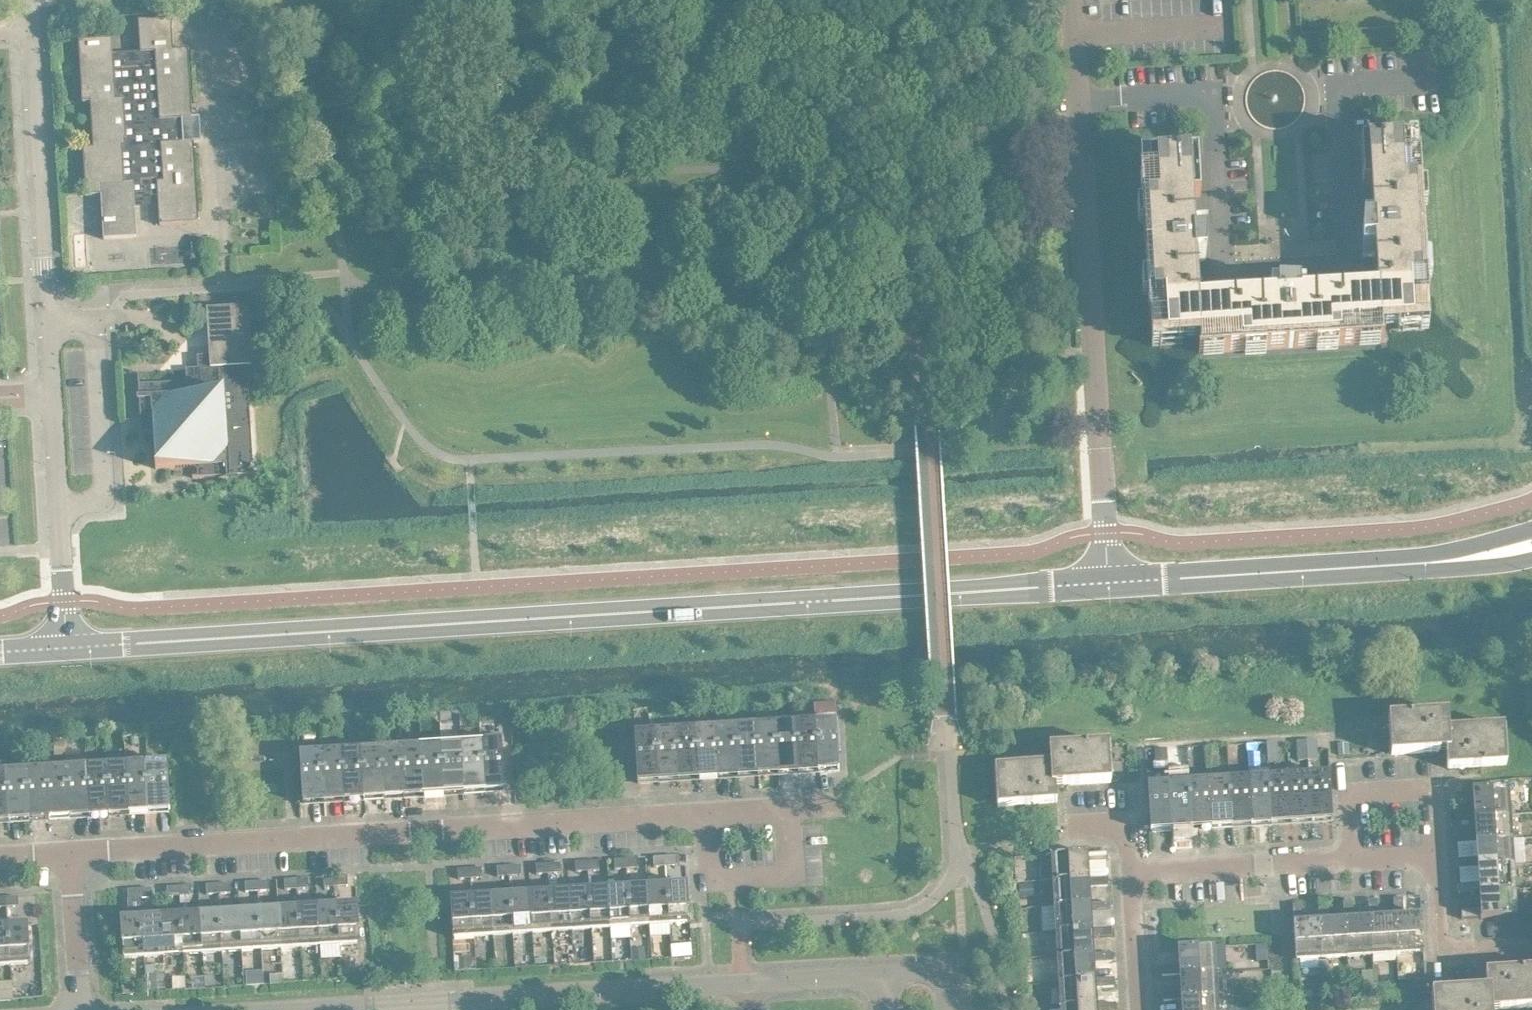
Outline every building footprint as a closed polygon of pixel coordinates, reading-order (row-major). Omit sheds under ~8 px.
[(133,191),(200,187),(191,48),(176,49),(174,17),(141,19),(143,51),(115,52),(114,38),(82,40),(85,102),(93,101),(95,131),(96,131),(97,146),(86,147),(89,194),(105,193),(128,192),(133,191)] [(1378,257),(1380,291),(1382,291),(1384,324),(1423,322),(1422,298),(1430,298),(1430,299),(1431,299),(1422,158),(1413,158),(1411,141),(1363,144),(1365,187),(1373,187),(1375,216),(1366,217),(1367,258),(1378,257)] [(1162,338),(1202,335),(1200,302),(1202,302),(1199,262),(1208,262),(1208,256),(1209,256),(1209,234),(1209,220),(1197,221),(1195,198),(1203,197),(1200,154),(1152,157),(1153,174),(1143,175),(1152,316),(1153,316),(1153,314),(1161,314),(1162,338)] [(1200,302),(1202,335),(1203,351),(1201,351),(1201,353),(1386,341),(1386,340),(1385,340),(1384,324),(1382,291),(1380,291),(1308,295),(1308,286),(1302,286),(1280,285),(1266,285),(1267,298),(1202,302),(1200,302)] [(249,365),(256,365),(252,305),(209,308),(212,355),(202,367),(189,368),(190,381),(141,384),(144,432),(155,432),(158,467),(196,465),(201,469),(201,477),(256,474),(249,365)] [(838,701),(817,702),(817,714),(839,713),(839,703),(838,701)] [(1399,753),(1400,753),(1449,750),(1450,767),(1503,764),(1501,725),(1452,728),(1451,712),(1397,715),(1399,753)] [(839,724),(818,725),(821,769),(840,768),(840,769),(842,769),(839,724)] [(818,725),(798,726),(801,770),(821,769),(818,725)] [(798,726),(778,728),(781,772),(801,770),(798,726)] [(778,728),(758,729),(761,773),(781,772),(778,728)] [(758,729),(738,730),(741,774),(761,773),(758,729)] [(738,730),(718,731),(721,775),(741,774),(738,730)] [(718,731),(698,732),(701,776),(721,775),(718,731)] [(698,732),(678,734),(681,778),(701,776),(698,732)] [(678,734),(658,735),(661,779),(681,778),(678,734)] [(639,769),(640,775),(640,781),(641,781),(641,780),(661,779),(658,735),(637,736),(637,737),(638,743),(638,750),(638,756),(639,762),(639,769)] [(68,739),(56,739),(57,754),(68,754),(68,739)] [(1004,765),(1007,804),(1059,801),(1058,784),(1108,781),(1106,743),(1052,746),(1053,763),(1004,765)] [(323,744),(304,745),(304,752),(323,751),(323,744)] [(505,744),(483,746),(486,790),(506,788),(506,789),(507,789),(505,744)] [(483,746),(463,747),(466,791),(486,790),(483,746)] [(463,747),(443,748),(446,792),(466,791),(463,747)] [(1169,747),(1157,748),(1158,761),(1170,761),(1169,747)] [(82,748),(68,749),(69,758),(69,767),(89,765),(89,756),(83,757),(82,748)] [(443,748),(423,749),(426,793),(446,792),(443,748)] [(423,749),(403,751),(406,795),(426,793),(423,749)] [(403,751),(383,752),(386,796),(406,795),(403,751)] [(383,752),(363,753),(366,797),(386,796),(383,752)] [(363,753),(343,754),(346,799),(366,797),(363,753)] [(343,754),(323,756),(326,800),(346,799),(343,754)] [(326,800),(323,756),(303,757),(305,802),(307,802),(307,801),(326,800)] [(170,765),(149,767),(152,811),(171,809),(171,810),(173,810),(170,765)] [(149,767),(129,768),(132,812),(152,811),(149,767)] [(129,768),(109,769),(112,813),(132,812),(129,768)] [(109,769),(89,770),(92,814),(112,813),(109,769)] [(89,770),(69,771),(72,815),(92,814),(89,770)] [(69,771),(49,772),(52,817),(72,815),(69,771)] [(49,772),(29,774),(32,818),(52,817),(49,772)] [(1331,773),(1311,774),(1314,820),(1334,819),(1334,820),(1335,819),(1332,772),(1331,772),(1331,773)] [(29,774),(9,775),(12,819),(32,818),(29,774)] [(1311,774),(1291,776),(1294,822),(1314,820),(1311,774)] [(0,775),(0,820),(12,819),(9,775),(0,775)] [(1291,776),(1271,777),(1274,823),(1294,822),(1291,776)] [(1271,777),(1251,778),(1254,824),(1274,823),(1271,777)] [(1251,778),(1231,779),(1234,825),(1254,824),(1251,778)] [(1231,779),(1211,780),(1214,826),(1234,825),(1231,779)] [(1211,780),(1191,782),(1194,827),(1214,826),(1211,780)] [(1191,782),(1171,783),(1174,829),(1194,827),(1191,782)] [(1174,829),(1171,783),(1152,784),(1152,783),(1150,783),(1153,830),(1155,830),(1174,829)] [(1458,817),(1478,816),(1478,815),(1513,813),(1511,788),(1512,788),(1512,787),(1475,789),(1475,790),(1476,790),(1477,807),(1457,808),(1458,817)] [(1459,842),(1479,841),(1479,840),(1514,838),(1513,813),(1478,815),(1478,816),(1479,832),(1459,833),(1459,842)] [(1461,867),(1481,866),(1481,865),(1516,863),(1514,838),(1479,840),(1479,841),(1480,857),(1460,858),(1461,867)] [(1054,855),(1056,880),(1091,877),(1090,861),(1110,860),(1109,851),(1090,852),(1090,851),(1053,853),(1053,855),(1054,855)] [(679,854),(667,855),(668,864),(680,864),(679,854)] [(668,864),(667,855),(655,855),(656,865),(668,864)] [(640,856),(628,857),(629,867),(641,866),(640,856)] [(629,867),(628,857),(616,858),(617,868),(629,867)] [(601,859),(589,860),(590,869),(602,869),(601,859)] [(590,869),(589,860),(577,860),(578,870),(590,869)] [(562,861),(550,862),(550,872),(562,871),(562,861)] [(550,872),(550,862),(538,863),(538,872),(550,872)] [(1463,892),(1482,891),(1517,888),(1516,863),(1481,865),(1481,866),(1482,882),(1462,883),(1463,892)] [(511,874),(511,864),(499,865),(499,875),(511,874)] [(523,864),(511,864),(511,874),(523,873),(523,864)] [(484,866),(472,867),(472,876),(484,876),(484,866)] [(472,876),(472,867),(460,868),(460,877),(472,876)] [(349,874),(337,875),(338,885),(350,884),(349,874)] [(338,885),(337,875),(325,876),(326,885),(338,885)] [(1056,880),(1057,905),(1092,903),(1092,902),(1091,886),(1111,885),(1111,876),(1091,877),(1056,880)] [(299,887),(298,877),(286,878),(287,888),(299,887)] [(310,877),(298,877),(299,887),(311,886),(310,877)] [(271,879),(259,880),(260,890),(272,889),(271,879)] [(260,890),(259,880),(247,881),(248,890),(260,890)] [(232,881),(220,882),(221,892),(233,891),(232,881)] [(221,892),(220,882),(208,883),(209,893),(221,892)] [(690,882),(669,884),(671,922),(690,921),(691,921),(692,921),(690,882)] [(1035,883),(1018,884),(1019,897),(1036,896),(1035,883)] [(193,884),(181,885),(182,894),(194,894),(193,884)] [(669,884),(649,885),(652,923),(671,922),(669,884)] [(182,894),(181,885),(169,885),(170,895),(182,894)] [(649,885),(630,886),(632,924),(652,923),(649,885)] [(154,886),(142,887),(142,897),(154,896),(154,886)] [(630,886),(610,887),(613,926),(632,924),(630,886)] [(142,897),(142,887),(130,888),(132,917),(123,917),(125,956),(146,954),(144,916),(142,897)] [(591,889),(593,927),(613,926),(610,887),(591,889)] [(1482,891),(1484,907),(1464,908),(1464,917),(1483,916),(1483,917),(1520,915),(1520,913),(1519,913),(1517,888),(1482,891)] [(591,889),(571,890),(574,928),(593,927),(591,889)] [(571,890),(552,891),(554,929),(574,928),(571,890)] [(552,891),(532,892),(534,930),(554,929),(552,891)] [(532,892),(513,893),(515,932),(534,930),(532,892)] [(513,893),(493,895),(495,933),(515,932),(513,893)] [(8,895),(0,896),(0,906),(9,905),(8,895)] [(20,895),(8,895),(9,905),(21,904),(20,895)] [(493,895),(473,896),(476,934),(495,933),(493,895)] [(476,934),(473,896),(453,897),(455,936),(457,936),(457,935),(476,934)] [(1396,897),(1397,917),(1398,917),(1400,952),(1425,950),(1425,951),(1426,951),(1424,914),(1422,914),(1422,915),(1406,916),(1405,896),(1396,897)] [(1371,899),(1372,918),(1375,953),(1400,952),(1398,917),(1397,917),(1381,918),(1380,898),(1371,899)] [(1346,900),(1347,920),(1349,955),(1375,953),(1372,918),(1356,919),(1354,900),(1346,900)] [(1057,905),(1059,930),(1094,928),(1094,927),(1093,911),(1113,910),(1112,901),(1092,902),(1092,903),(1057,905)] [(1320,902),(1322,922),(1324,956),(1349,955),(1347,920),(1331,921),(1329,901),(1320,902)] [(360,903),(339,904),(342,942),(361,941),(361,942),(362,941),(360,903)] [(1322,922),(1305,923),(1304,903),(1295,903),(1296,922),(1298,959),(1299,959),(1299,958),(1324,956),(1322,922)] [(339,904),(320,905),(322,943),(342,942),(339,904)] [(320,905),(300,906),(303,945),(322,943),(320,905)] [(300,906),(281,908),(283,946),(303,945),(300,906)] [(281,908),(261,909),(263,947),(283,946),(281,908)] [(261,909),(241,910),(244,948),(263,947),(261,909)] [(241,910),(222,911),(224,949),(244,948),(241,910)] [(222,911),(202,912),(205,951),(224,949),(222,911)] [(202,912),(183,914),(185,952),(205,951),(202,912)] [(183,914),(163,915),(166,953),(185,952),(183,914)] [(163,915),(144,916),(146,954),(166,953),(163,915)] [(30,923),(10,924),(12,962),(31,961),(31,962),(33,962),(30,923)] [(0,925),(0,963),(12,962),(10,924),(0,925)] [(1059,930),(1060,955),(1095,953),(1095,952),(1094,936),(1114,935),(1114,926),(1094,927),(1094,928),(1059,930)] [(1270,943),(1258,943),(1259,960),(1271,959),(1270,943)] [(1163,975),(1183,973),(1218,971),(1228,970),(1226,944),(1217,945),(1180,947),(1180,948),(1181,948),(1182,965),(1162,966),(1163,975)] [(647,946),(634,947),(635,958),(648,958),(647,946)] [(1060,955),(1062,980),(1097,978),(1096,961),(1116,960),(1115,951),(1095,952),(1095,953),(1060,955)] [(461,960),(457,960),(457,968),(475,968),(474,954),(461,955),(461,960)] [(1441,1009),(1495,1009),(1495,1008),(1531,1006),(1531,967),(1488,970),(1489,987),(1440,990),(1441,1009)] [(266,969),(248,970),(249,984),(266,983),(266,969)] [(1376,969),(1364,970),(1365,998),(1377,997),(1376,969)] [(1164,1000),(1184,999),(1184,998),(1219,996),(1218,971),(1183,973),(1184,990),(1164,991),(1164,1000)] [(168,972),(151,972),(152,989),(168,989),(168,972)] [(285,972),(272,973),(273,982),(286,982),(285,972)] [(1062,980),(1063,1005),(1098,1003),(1097,986),(1117,985),(1117,976),(1097,978),(1062,980)] [(1428,977),(1401,979),(1402,994),(1429,992),(1428,977)] [(0,981),(0,999),(15,998),(15,980),(0,981)] [(1377,982),(1377,992),(1389,992),(1389,986),(1384,982),(1377,982)] [(1219,996),(1184,998),(1184,999),(1185,1009),(1220,1009),(1219,996)] [(1064,1009),(1119,1009),(1118,1001),(1098,1003),(1063,1005),(1064,1009)]
